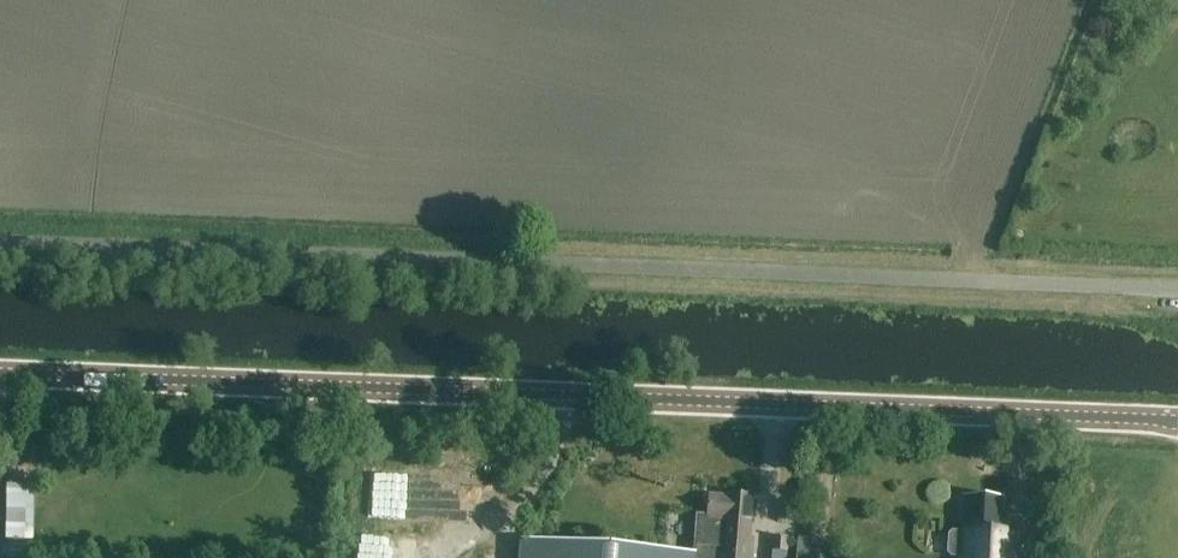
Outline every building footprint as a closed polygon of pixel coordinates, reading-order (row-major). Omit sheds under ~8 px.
[(35,542),(37,488),(9,487),(7,541),(35,542)] [(384,524),(436,521),(435,492),(382,495),(384,524)] [(754,541),(747,541),(751,500),(725,498),(727,500),(707,498),(705,521),(719,522),(717,549),(692,547),(692,555),(525,542),(523,557),(752,557),(754,541)] [(1019,535),(999,533),(1001,501),(962,498),(960,532),(957,531),(957,533),(951,532),(948,535),(946,555),(949,557),(1018,557),(1019,535)] [(790,539),(774,537),(772,557),(788,557),(790,539)] [(812,541),(799,539),(797,557),(810,557),(812,541)] [(10,543),(10,556),(25,556),(26,544),(10,543)]
